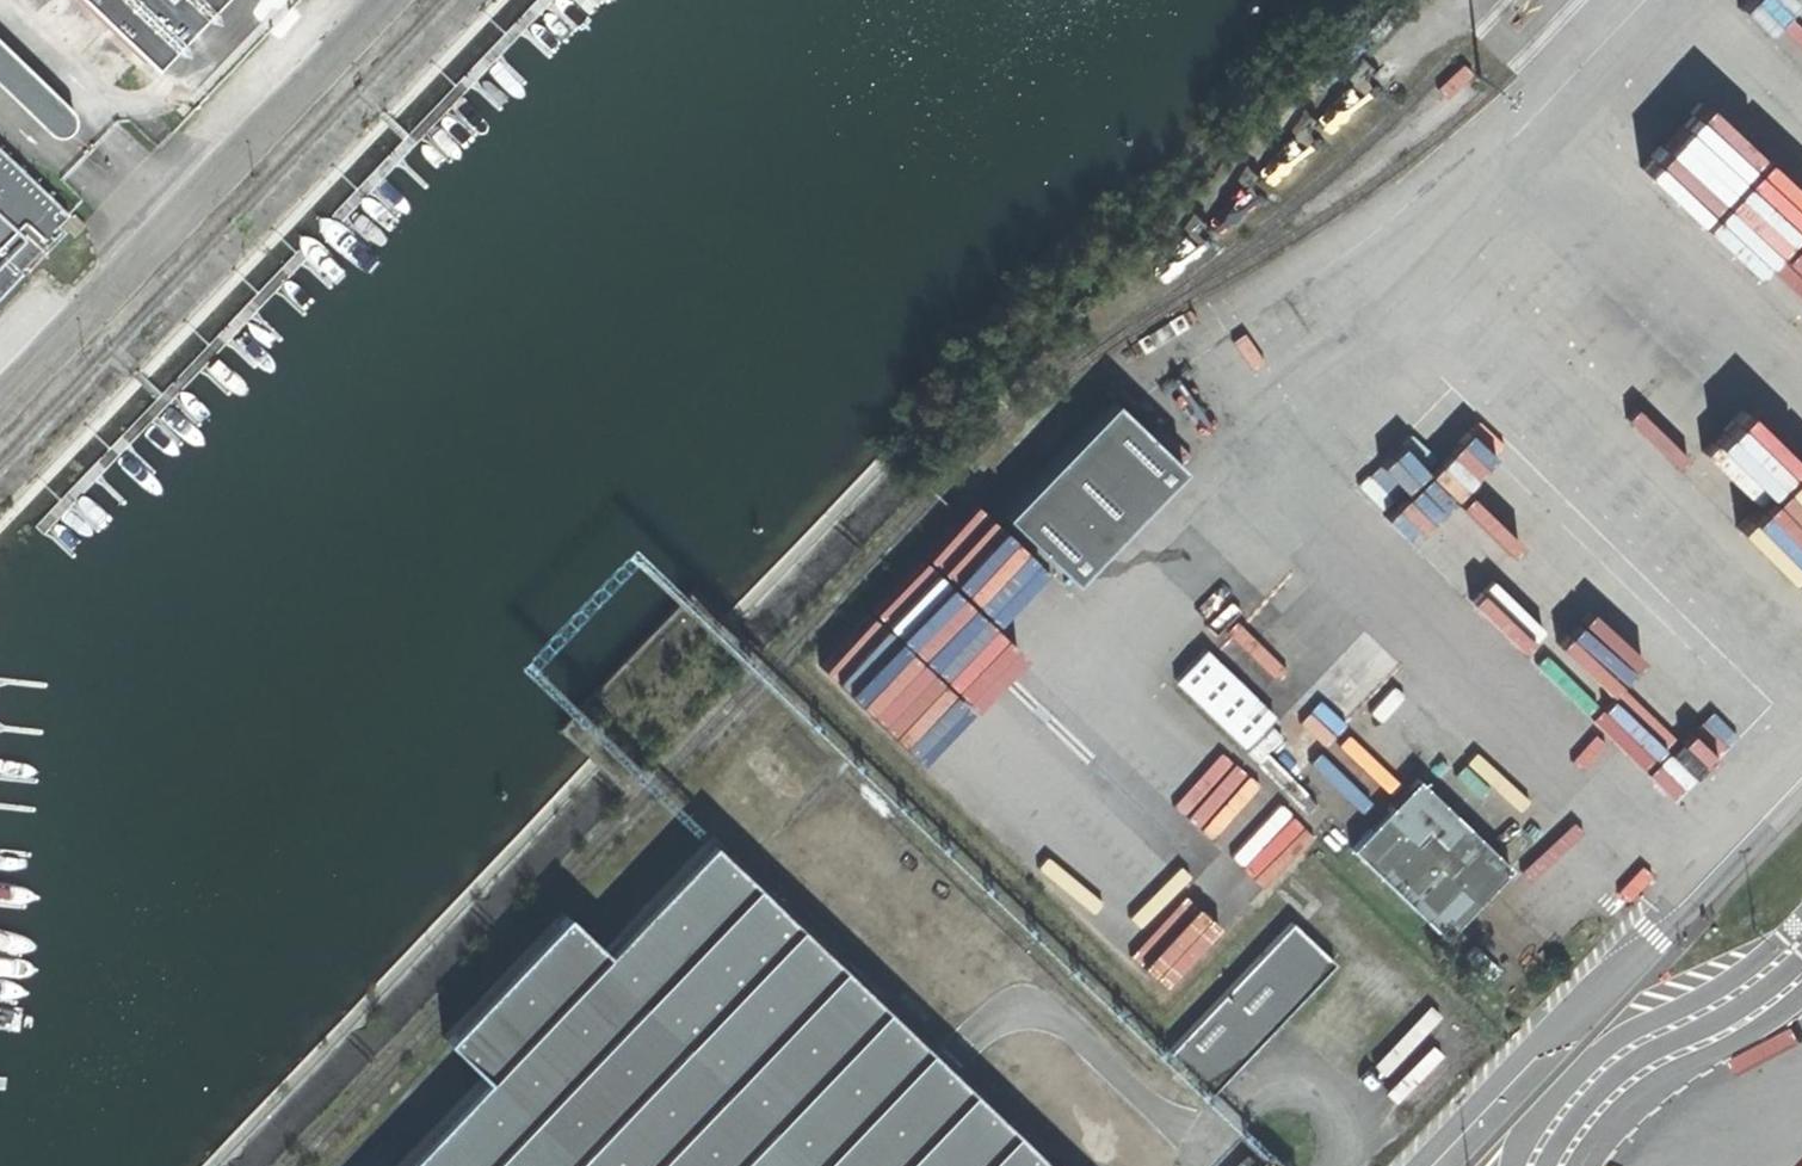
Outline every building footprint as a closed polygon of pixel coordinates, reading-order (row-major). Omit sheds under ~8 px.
[(158,71),(225,0),(84,0),(158,71)] [(80,113),(0,38),(0,81),(59,136),(80,113)] [(0,151),(0,206),(35,240),(62,210),(0,151)] [(0,220),(0,283),(31,250),(0,220)] [(991,508),(1063,575),(1173,462),(1102,395),(991,508)] [(896,738),(1004,631),(925,553),(817,660),(896,738)] [(1237,742),(1265,712),(1195,643),(1165,672),(1237,742)] [(1341,849),(1436,941),(1505,870),(1412,780),(1341,849)] [(878,988),(881,985),(846,950),(842,953),(714,829),(603,947),(563,908),(442,1029),(483,1071),(392,1165),(1060,1165),(878,988)] [(1164,1045),(1207,1087),(1332,960),(1289,916),(1164,1045)]
